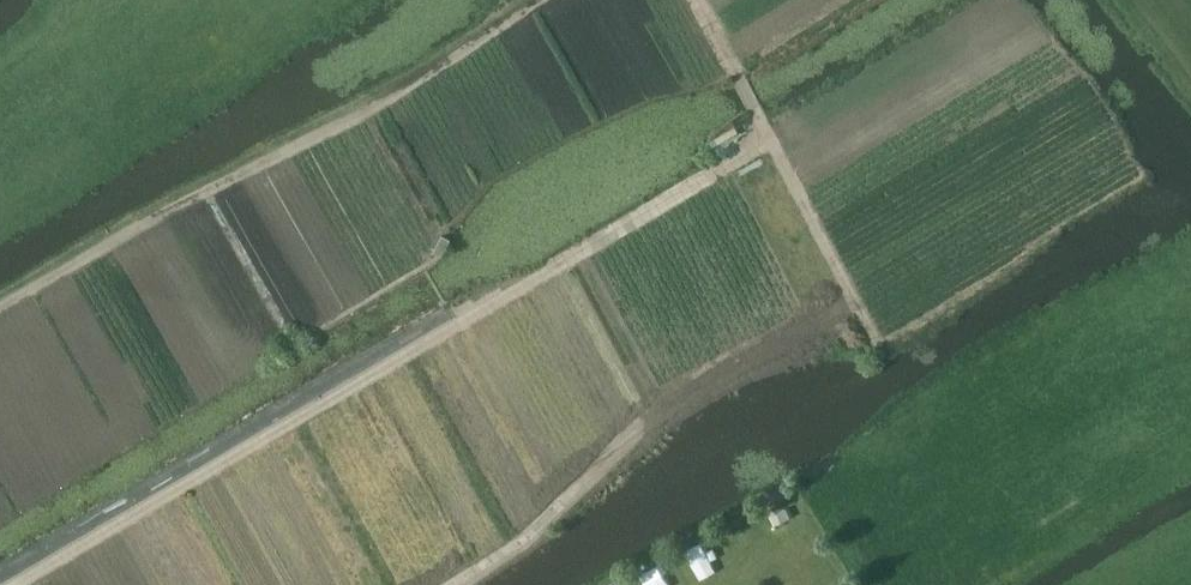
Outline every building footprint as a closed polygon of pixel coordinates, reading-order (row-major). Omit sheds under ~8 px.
[(763,518),(775,537),(796,524),(784,505),(763,518)]
